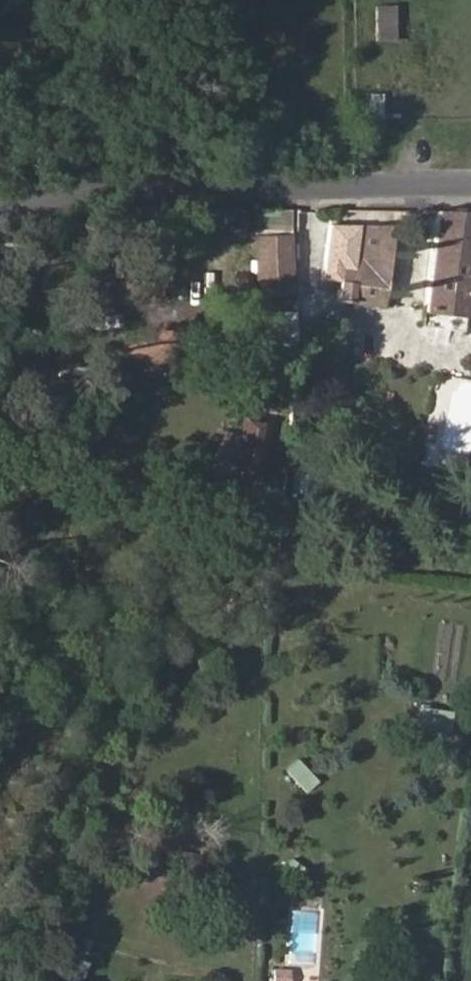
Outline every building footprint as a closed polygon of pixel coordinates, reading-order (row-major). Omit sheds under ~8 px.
[(398,4),(376,5),(377,40),(398,40),(398,4)] [(384,92),(370,92),(370,119),(384,119),(384,92)] [(354,261),(344,260),(339,299),(383,305),(393,211),(361,211),(354,261)] [(361,211),(350,211),(344,260),(354,261),(361,211)] [(464,316),(470,248),(470,211),(437,211),(425,311),(464,316)] [(292,229),(258,231),(261,288),(261,293),(295,291),(292,229)] [(237,465),(260,467),(264,421),(241,419),(237,465)] [(417,707),(415,729),(451,732),(453,710),(417,707)] [(307,794),(320,780),(304,766),(292,779),(307,794)]
